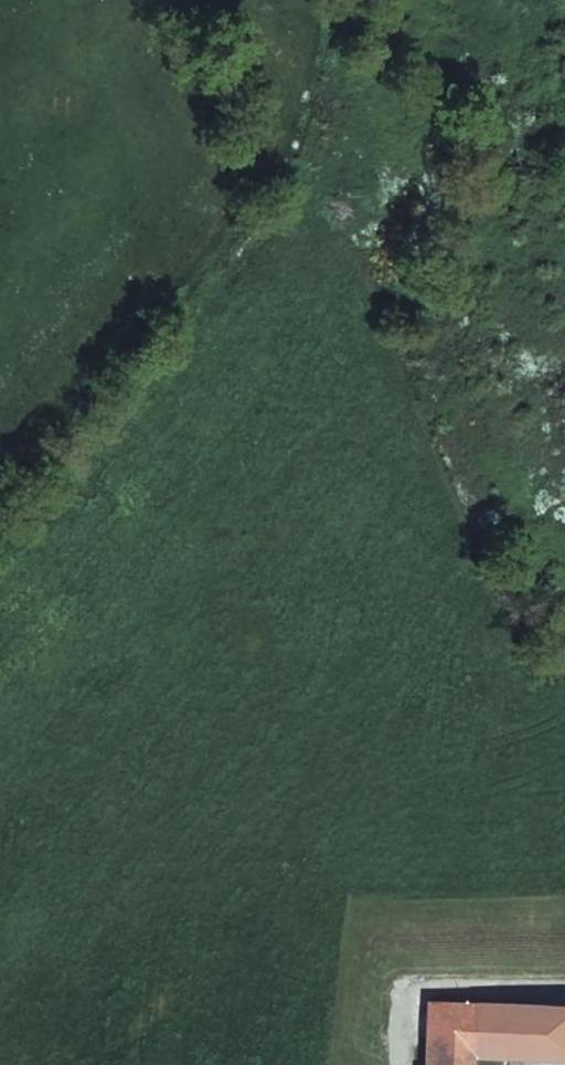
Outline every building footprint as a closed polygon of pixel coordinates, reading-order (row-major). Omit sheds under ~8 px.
[(431,999),(428,1064),(470,1064),(471,1048),(545,1051),(545,1060),(564,1061),(564,1003),(431,999)]
